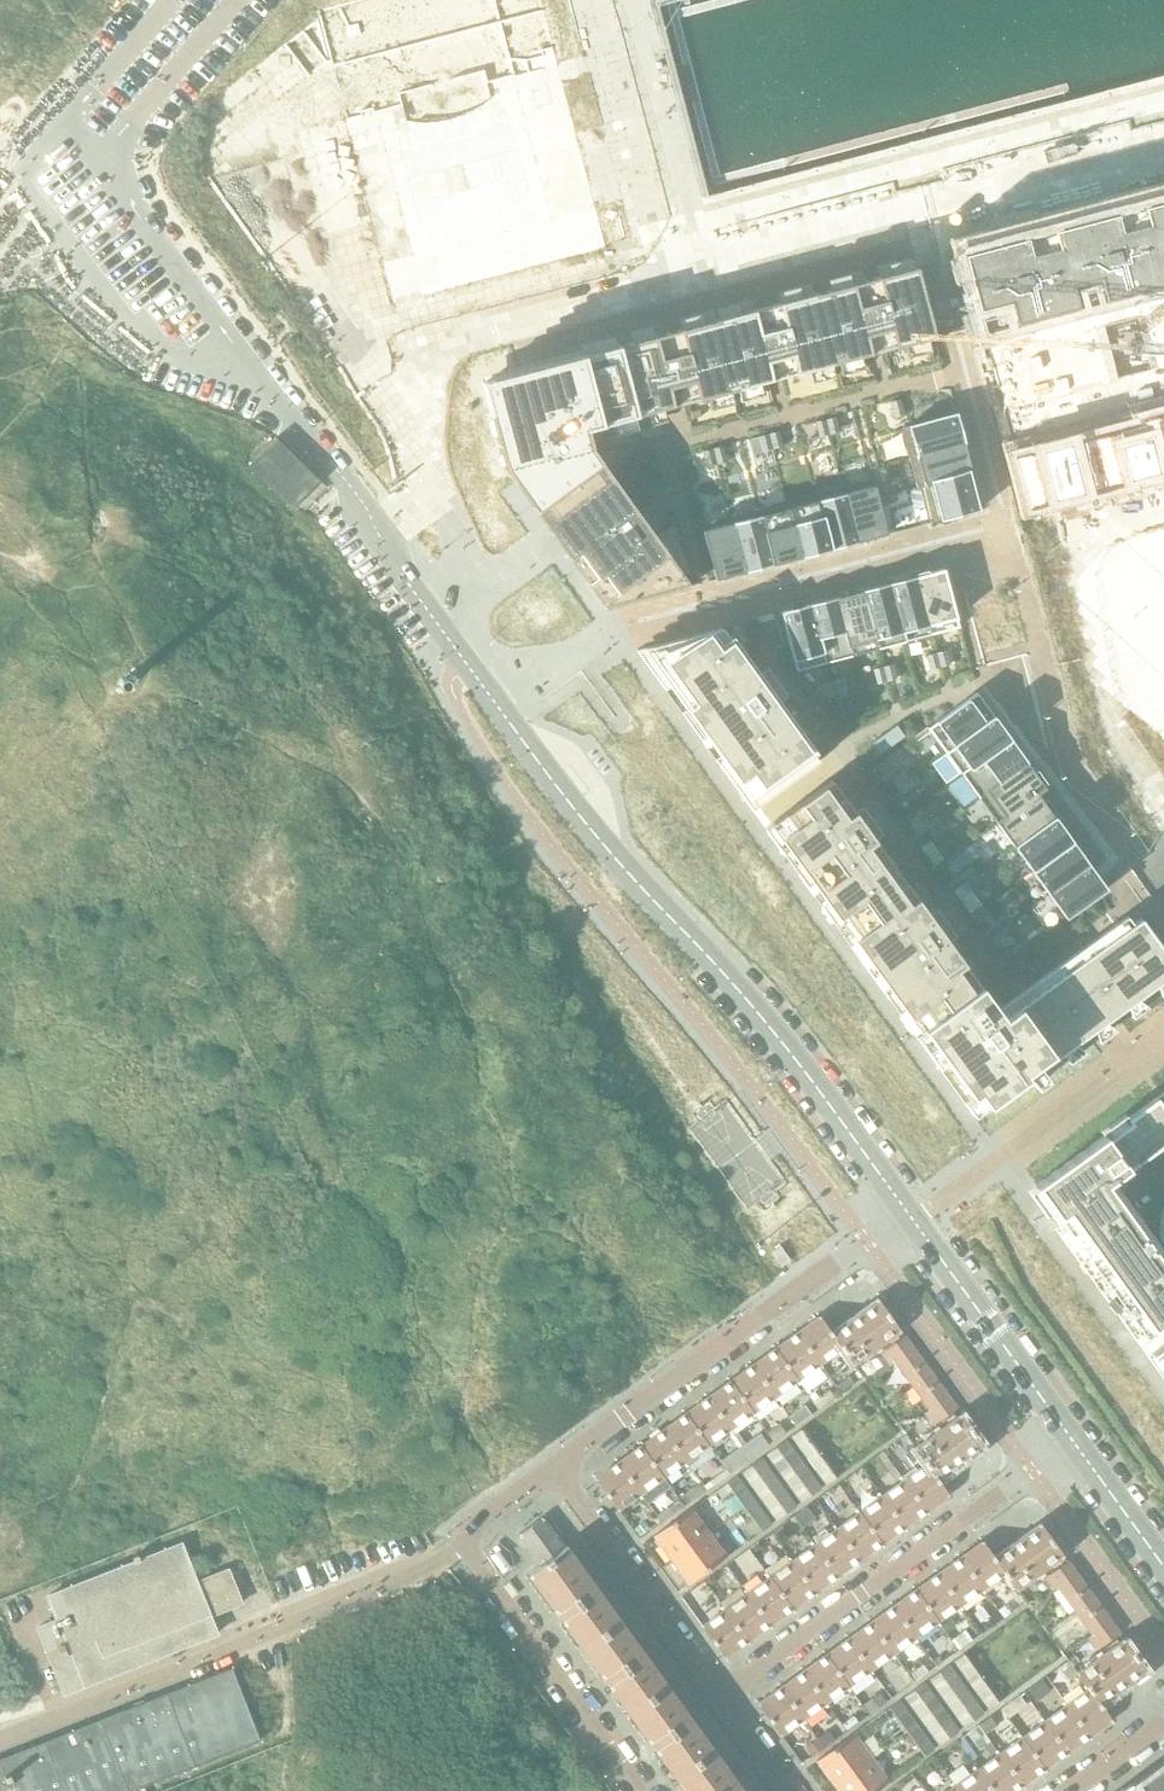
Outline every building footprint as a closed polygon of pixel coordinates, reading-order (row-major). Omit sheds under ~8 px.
[(321,202),(394,305),(606,249),(540,0),(266,0),(321,202)] [(961,256),(982,333),(1163,284),(1163,194),(1163,193),(1145,207),(1138,209),(1132,202),(1131,201),(1114,215),(1109,217),(1107,217),(1088,222),(1086,223),(1080,224),(1074,217),(1073,217),(1056,231),(1048,233),(1042,226),(1042,225),(1041,225),(1024,239),(1020,240),(1020,241),(1017,241),(998,246),(996,247),(996,246),(990,248),(984,241),(983,241),(983,240),(983,241),(966,254),(961,256)] [(714,321),(711,310),(678,319),(681,330),(653,337),(650,326),(628,332),(631,343),(615,348),(612,336),(579,345),(582,356),(490,381),(481,383),(501,460),(502,462),(502,464),(503,466),(504,468),(505,470),(506,472),(586,583),(606,610),(715,580),(701,525),(703,525),(703,524),(731,517),(759,509),(787,502),(814,495),(842,487),(870,480),(871,480),(873,480),(887,535),(929,524),(919,488),(917,489),(916,487),(908,459),(901,431),(901,430),(901,429),(956,414),(934,338),(915,268),(911,269),(908,258),(875,267),(878,278),(862,282),(859,271),(826,280),(829,291),(813,295),(810,284),(777,293),(779,304),(751,312),(748,300),(715,309),(718,320),(714,321)] [(1137,361),(1127,363),(1131,378),(1141,376),(1137,361)] [(1127,363),(1117,366),(1120,381),(1131,378),(1127,363)] [(1086,374),(1076,377),(1080,392),(1091,389),(1086,374)] [(1076,377),(1066,379),(1070,394),(1080,392),(1076,377)] [(1036,387),(1026,390),(1030,405),(1040,402),(1036,387)] [(1026,390),(1016,392),(1020,408),(1030,405),(1026,390)] [(892,402),(881,405),(886,421),(897,418),(892,402)] [(1138,413),(1139,417),(1140,422),(1142,422),(1156,474),(1158,473),(1156,469),(1163,467),(1163,406),(1138,413)] [(901,430),(901,431),(908,459),(965,444),(957,416),(956,414),(901,429),(901,430)] [(1139,417),(1116,423),(1131,481),(1156,474),(1142,422),(1140,422),(1139,417)] [(835,418),(825,420),(829,436),(839,433),(835,418)] [(825,420),(815,423),(819,438),(829,436),(825,420)] [(1116,423),(1090,430),(1106,487),(1131,481),(1116,423)] [(1090,430),(1065,437),(1080,494),(1106,487),(1090,430)] [(779,432),(769,435),(773,450),(783,448),(779,432)] [(769,435),(759,438),(763,453),(773,450),(769,435)] [(1065,437),(1040,443),(1055,501),(1080,494),(1065,437)] [(320,481),(276,439),(247,469),(291,512),(320,481)] [(1040,443),(1013,451),(1028,508),(1055,501),(1040,443)] [(965,444),(908,459),(916,487),(971,472),(972,472),(965,444)] [(723,447),(713,450),(717,465),(727,462),(723,447)] [(713,450),(703,453),(707,468),(717,465),(713,450)] [(971,472),(916,487),(917,489),(919,488),(929,524),(979,511),(970,474),(972,474),(971,472)] [(870,480),(842,487),(857,543),(885,536),(885,535),(887,535),(873,480),(871,480),(870,480)] [(890,483),(875,487),(878,497),(893,493),(890,483)] [(842,487),(814,495),(829,551),(857,543),(842,487)] [(893,493),(878,497),(881,507),(896,503),(893,493)] [(814,495),(787,502),(802,558),(829,551),(814,495)] [(787,502),(759,509),(774,565),(802,558),(787,502)] [(759,509),(731,517),(746,573),(774,565),(759,509)] [(703,525),(701,525),(715,580),(717,580),(718,580),(746,573),(731,517),(703,524),(703,525)] [(960,629),(944,570),(916,578),(931,636),(960,629)] [(931,636),(916,578),(889,585),(905,643),(931,636)] [(905,643),(889,585),(863,592),(878,650),(905,643)] [(878,650),(863,592),(836,599),(851,657),(878,650)] [(851,657),(836,599),(809,606),(824,664),(851,657)] [(824,664),(809,606),(783,613),(782,614),(781,614),(796,672),(824,664)] [(910,742),(906,737),(897,725),(868,746),(876,758),(880,764),(866,774),(755,620),(721,629),(653,647),(637,652),(751,810),(765,830),(860,958),(974,1118),(988,1108),(1163,980),(1163,952),(1141,919),(1091,955),(1066,920),(1058,926),(1040,901),(1023,877),(1006,854),(989,830),(997,825),(980,801),(963,778),(946,754),(928,729),(910,742)] [(950,666),(946,652),(936,654),(940,669),(950,666)] [(940,669),(936,654),(927,657),(930,671),(940,669)] [(897,680),(893,666),(883,668),(887,683),(897,680)] [(887,683),(883,668),(873,671),(877,685),(887,683)] [(843,694),(840,680),(830,682),(834,697),(843,694)] [(834,697),(830,682),(820,685),(824,699),(834,697)] [(977,694),(928,729),(946,754),(995,719),(977,694)] [(995,719),(946,754),(963,778),(1012,742),(995,719)] [(1012,742),(963,778),(980,801),(1029,766),(1012,742)] [(1029,766),(980,801),(997,825),(1038,795),(1046,789),(1029,766)] [(903,771),(891,780),(897,788),(909,779),(903,771)] [(909,779),(897,788),(903,796),(915,788),(909,779)] [(997,825),(989,830),(1006,854),(1055,818),(1038,795),(997,825)] [(936,817),(924,826),(930,834),(942,825),(936,817)] [(1055,818),(1006,854),(1023,877),(1072,842),(1055,818)] [(942,825),(930,834),(936,842),(948,834),(942,825)] [(1072,842),(1023,877),(1040,901),(1089,866),(1072,842)] [(1089,866),(1040,901),(1058,926),(1066,920),(1107,890),(1089,866)] [(972,867),(960,875),(966,883),(978,875),(972,867)] [(978,875),(966,883),(971,892),(984,883),(978,875)] [(1006,914),(994,922),(1000,931),(1012,922),(1006,914)] [(1012,922),(1000,931),(1003,936),(1005,939),(1018,930),(1012,922)] [(1035,1186),(1057,1216),(1144,1336),(1155,1352),(1163,1364),(1163,1265),(1106,1185),(1163,1143),(1163,1110),(1156,1099),(1035,1186)] [(224,1227),(212,1215),(206,1222),(217,1234),(224,1227)] [(782,1246),(771,1253),(782,1268),(792,1261),(782,1246)] [(901,1332),(878,1300),(832,1333),(845,1351),(854,1364),(901,1332)] [(845,1351),(832,1333),(820,1318),(798,1334),(820,1363),(839,1350),(842,1353),(845,1351)] [(820,1363),(798,1334),(775,1350),(797,1380),(817,1366),(820,1369),(823,1367),(820,1363)] [(930,1373),(905,1337),(878,1355),(887,1366),(892,1363),(910,1387),(930,1373)] [(797,1380),(775,1350),(753,1367),(775,1397),(776,1396),(794,1382),(797,1386),(800,1383),(797,1380)] [(775,1397),(753,1367),(730,1383),(753,1412),(772,1398),(775,1402),(778,1399),(776,1396),(775,1397)] [(957,1409),(930,1373),(910,1387),(927,1410),(922,1414),(923,1416),(931,1427),(957,1409)] [(756,1416),(753,1412),(730,1383),(708,1399),(730,1429),(750,1414),(752,1418),(756,1416)] [(819,1411),(836,1399),(830,1390),(819,1398),(814,1391),(810,1395),(814,1401),(813,1402),(819,1411)] [(730,1429),(708,1399),(686,1415),(708,1445),(727,1431),(730,1435),(733,1432),(730,1429)] [(796,1427),(812,1415),(805,1405),(789,1417),(796,1427)] [(708,1445),(686,1415),(663,1431),(685,1461),(705,1447),(707,1451),(711,1448),(708,1445)] [(939,1480),(984,1447),(961,1415),(914,1447),(924,1461),(939,1480)] [(774,1443),(787,1433),(780,1424),(767,1434),(774,1443)] [(797,1445),(807,1438),(801,1430),(791,1437),(797,1445)] [(685,1461),(663,1431),(641,1447),(663,1477),(682,1464),(685,1467),(688,1465),(685,1461)] [(813,1446),(807,1438),(797,1445),(803,1453),(813,1446)] [(782,1456),(793,1448),(787,1440),(777,1448),(782,1456)] [(809,1461),(819,1454),(813,1446),(803,1453),(809,1461)] [(663,1477),(641,1447),(619,1464),(643,1498),(647,1504),(671,1487),(663,1477)] [(772,1463),(782,1456),(777,1448),(767,1455),(772,1463)] [(798,1456),(793,1448),(782,1456),(788,1464),(798,1456)] [(825,1462),(819,1454),(809,1461),(814,1469),(825,1462)] [(788,1464),(782,1456),(772,1463),(778,1471),(788,1464)] [(804,1464),(798,1456),(788,1464),(794,1472),(804,1464)] [(757,1474),(768,1466),(762,1458),(752,1466),(757,1474)] [(949,1496),(941,1484),(938,1480),(939,1480),(924,1461),(921,1464),(924,1468),(905,1481),(927,1512),(949,1496)] [(830,1470),(825,1462),(814,1469),(820,1477),(830,1470)] [(643,1498),(619,1464),(596,1481),(618,1511),(637,1497),(640,1500),(643,1498)] [(794,1472),(788,1464),(778,1471),(784,1479),(794,1472)] [(800,1480),(810,1473),(804,1464),(794,1472),(800,1480)] [(757,1474),(752,1466),(741,1473),(747,1481),(757,1474)] [(763,1482),(773,1474),(768,1466),(757,1474),(763,1482)] [(826,1485),(836,1478),(830,1470),(820,1477),(826,1485)] [(790,1487),(800,1480),(794,1472),(784,1479),(790,1487)] [(816,1481),(810,1473),(800,1480),(806,1488),(816,1481)] [(763,1482),(757,1474),(747,1481),(753,1489),(763,1482)] [(779,1482),(773,1474),(763,1482),(769,1490),(779,1482)] [(743,1484),(737,1476),(727,1484),(733,1492),(743,1484)] [(927,1512),(905,1481),(902,1477),(899,1479),(902,1483),(882,1498),(904,1529),(927,1512)] [(806,1488),(800,1480),(790,1487),(796,1495),(806,1488)] [(812,1496),(822,1489),(816,1481),(806,1488),(812,1496)] [(769,1490),(763,1482),(753,1489),(759,1497),(769,1490)] [(785,1491),(779,1482),(769,1490),(775,1498),(785,1491)] [(749,1493),(743,1484),(733,1492),(739,1500),(749,1493)] [(801,1503),(812,1496),(806,1488),(796,1495),(801,1503)] [(775,1498),(769,1490),(759,1497),(765,1505),(775,1498)] [(791,1499),(785,1491),(775,1498),(781,1506),(791,1499)] [(755,1501),(749,1493),(739,1500),(745,1508),(755,1501)] [(904,1529),(882,1498),(880,1494),(876,1496),(879,1500),(861,1513),(860,1514),(882,1545),(904,1529)] [(781,1506),(775,1498),(765,1505),(771,1513),(781,1506)] [(797,1507),(791,1499),(781,1506),(787,1514),(797,1507)] [(761,1509),(755,1501),(745,1508),(751,1516),(761,1509)] [(787,1514),(781,1506),(771,1513),(777,1521),(787,1514)] [(807,1507),(794,1517),(802,1529),(815,1519),(807,1507)] [(767,1517),(761,1509),(751,1516),(757,1524),(767,1517)] [(882,1545),(860,1514),(861,1513),(858,1509),(854,1512),(857,1516),(838,1530),(837,1530),(859,1561),(882,1545)] [(671,1561),(709,1534),(691,1510),(654,1537),(671,1561)] [(762,1532),(773,1525),(767,1517),(757,1524),(762,1532)] [(564,1549),(543,1519),(519,1536),(537,1562),(540,1566),(564,1549)] [(777,1540),(787,1532),(782,1525),(771,1533),(777,1540)] [(859,1561),(837,1530),(838,1530),(835,1525),(832,1528),(835,1532),(815,1546),(837,1577),(859,1561)] [(1016,1590),(1064,1556),(1041,1525),(995,1558),(1008,1576),(1007,1577),(1016,1590)] [(641,1539),(652,1530),(649,1526),(638,1534),(641,1539)] [(689,1585),(727,1558),(709,1534),(671,1561),(689,1585)] [(212,1617),(198,1580),(183,1542),(46,1596),(55,1619),(36,1627),(63,1696),(219,1635),(212,1617)] [(837,1577),(815,1546),(812,1542),(809,1544),(812,1549),(793,1562),(815,1593),(837,1577)] [(1008,1576),(995,1558),(983,1543),(961,1559),(982,1589),(1002,1575),(1005,1578),(1007,1577),(1008,1576)] [(621,1622),(567,1547),(564,1549),(540,1566),(528,1575),(583,1650),(621,1622)] [(815,1593),(793,1562),(790,1558),(787,1561),(790,1565),(771,1578),(792,1610),(815,1593)] [(985,1593),(982,1589),(961,1559),(939,1575),(960,1605),(979,1591),(982,1595),(985,1593)] [(1094,1599),(1068,1563),(1067,1562),(1044,1578),(1052,1590),(1058,1586),(1076,1611),(1094,1599)] [(212,1617),(244,1605),(230,1568),(198,1580),(212,1617)] [(792,1610),(771,1578),(768,1574),(764,1577),(768,1581),(748,1595),(770,1626),(792,1610)] [(963,1609),(960,1605),(939,1575),(916,1592),(937,1621),(938,1621),(957,1607),(959,1611),(963,1609)] [(770,1626),(748,1595),(745,1591),(743,1592),(740,1589),(720,1603),(723,1607),(722,1607),(747,1642),(770,1626)] [(937,1621),(916,1592),(894,1608),(916,1637),(935,1623),(938,1627),(941,1625),(938,1621),(937,1621)] [(1120,1635),(1094,1599),(1076,1611),(1093,1635),(1088,1639),(1097,1651),(1120,1635)] [(1055,1611),(1046,1600),(1041,1608),(1048,1617),(1055,1611)] [(747,1642),(722,1607),(719,1610),(722,1614),(702,1628),(724,1659),(747,1642)] [(916,1637),(894,1608),(871,1624),(892,1654),(913,1639),(915,1643),(919,1641),(916,1637)] [(668,1686),(621,1622),(583,1650),(629,1714),(668,1686)] [(892,1654),(871,1624),(849,1640),(871,1670),(890,1656),(893,1660),(896,1658),(892,1654)] [(959,1650),(974,1640),(967,1630),(952,1641),(959,1650)] [(873,1673),(871,1670),(849,1640),(826,1656),(848,1686),(867,1672),(870,1676),(873,1673)] [(1101,1705),(1147,1672),(1124,1640),(1079,1673),(1069,1661),(1060,1667),(1070,1682),(1078,1675),(1087,1686),(1101,1705)] [(970,1663),(964,1655),(954,1662),(960,1670),(970,1663)] [(848,1686),(826,1656),(804,1673),(826,1702),(845,1688),(848,1692),(851,1690),(848,1686)] [(966,1678),(976,1671),(970,1663),(960,1670),(966,1678)] [(916,1680),(928,1672),(924,1665),(912,1674),(916,1680)] [(945,1681),(955,1673),(950,1665),(939,1673),(945,1681)] [(261,1740),(232,1668),(0,1759),(0,1790),(134,1790),(261,1741),(261,1740)] [(972,1686),(982,1679),(976,1671),(966,1678),(972,1686)] [(826,1702),(804,1673),(782,1689),(803,1718),(822,1705),(825,1708),(828,1706),(826,1702)] [(945,1681),(939,1673),(929,1680),(935,1688),(945,1681)] [(951,1689),(961,1681),(955,1673),(945,1681),(951,1689)] [(988,1687),(982,1679),(972,1686),(977,1694),(988,1687)] [(951,1689),(945,1681),(935,1688),(941,1696),(951,1689)] [(957,1697),(967,1689),(961,1681),(951,1689),(957,1697)] [(930,1691),(924,1683),(914,1691),(920,1699),(930,1691)] [(715,1752),(668,1686),(629,1714),(677,1780),(715,1752)] [(1112,1721),(1104,1710),(1101,1705),(1087,1686),(1085,1688),(1087,1691),(1068,1706),(1089,1737),(1112,1721)] [(983,1703),(993,1695),(988,1687),(977,1694),(983,1703)] [(803,1718),(782,1689),(758,1706),(780,1736),(800,1721),(803,1725),(806,1722),(803,1718)] [(947,1704),(957,1697),(951,1689),(941,1696),(947,1704)] [(963,1705),(973,1697),(967,1689),(957,1697),(963,1705)] [(920,1699),(914,1691),(904,1698),(910,1706),(920,1699)] [(936,1699),(930,1691),(920,1699),(926,1707),(936,1699)] [(870,1714),(887,1702),(880,1693),(863,1705),(870,1714)] [(999,1703),(993,1695),(983,1703),(989,1711),(999,1703)] [(1009,1718),(1027,1705),(1020,1696),(1002,1709),(1009,1718)] [(963,1705),(957,1697),(947,1704),(953,1712),(963,1705)] [(968,1713),(979,1705),(973,1697),(963,1705),(968,1713)] [(926,1707),(920,1699),(910,1706),(916,1714),(926,1707)] [(932,1715),(942,1708),(936,1699),(926,1707),(932,1715)] [(906,1709),(900,1701),(890,1709),(896,1717),(906,1709)] [(1089,1737),(1068,1706),(1065,1702),(1062,1704),(1064,1708),(1045,1722),(1067,1753),(1089,1737)] [(968,1713),(963,1705),(953,1712),(958,1720),(968,1713)] [(974,1721),(984,1714),(979,1705),(968,1713),(974,1721)] [(932,1715),(926,1707),(916,1714),(922,1722),(932,1715)] [(938,1723),(948,1716),(942,1708),(932,1715),(938,1723)] [(902,1725),(912,1717),(906,1709),(896,1717),(902,1725)] [(964,1728),(974,1721),(968,1713),(958,1720),(964,1728)] [(938,1723),(932,1715),(922,1722),(928,1730),(938,1723)] [(944,1731),(954,1724),(948,1716),(938,1723),(944,1731)] [(918,1725),(912,1717),(902,1725),(907,1733),(918,1725)] [(998,1726),(991,1717),(980,1725),(986,1734),(998,1726)] [(1067,1753),(1045,1722),(1042,1719),(1039,1721),(1042,1724),(1023,1737),(1045,1770),(1067,1753)] [(944,1731),(938,1723),(928,1730),(934,1738),(944,1731)] [(950,1739),(960,1732),(954,1724),(944,1731),(950,1739)] [(924,1733),(918,1725),(907,1733),(913,1741),(924,1733)] [(989,1739),(985,1735),(986,1734),(980,1725),(970,1732),(980,1746),(989,1739)] [(940,1746),(950,1739),(944,1731),(934,1738),(940,1746)] [(929,1741),(924,1733),(913,1741),(919,1749),(929,1741)] [(1045,1770),(1023,1737),(1021,1734),(1017,1737),(1020,1740),(1001,1754),(1000,1754),(1022,1786),(1045,1770)] [(834,1786),(872,1759),(854,1735),(817,1762),(834,1786)] [(812,1757),(824,1747),(818,1739),(805,1749),(812,1757)] [(925,1757),(935,1749),(929,1741),(919,1749),(925,1757)] [(1000,1754),(1001,1754),(998,1750),(995,1752),(998,1756),(978,1770),(992,1790),(1015,1790),(1022,1786),(1000,1754)] [(715,1752),(677,1780),(685,1790),(744,1790),(715,1752)] [(889,1783),(872,1759),(834,1786),(838,1790),(879,1790),(889,1783)] [(1132,1785),(1124,1790),(1163,1790),(1163,1762),(1132,1785)] [(978,1770),(975,1767),(973,1769),(975,1772),(956,1787),(959,1790),(992,1790),(978,1770)] [(956,1787),(953,1783),(950,1785),(952,1789),(949,1790),(959,1790),(956,1787)]
